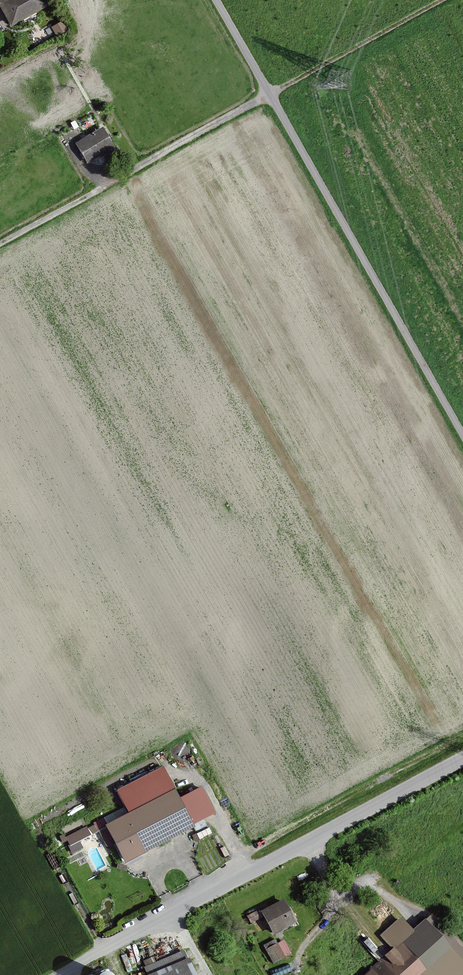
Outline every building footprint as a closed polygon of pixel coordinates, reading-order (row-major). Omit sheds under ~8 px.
[(0,1),(0,2),(13,26),(51,5),(48,0),(2,0),(0,1)] [(57,33),(65,29),(61,20),(52,24),(57,33)] [(117,147),(105,127),(78,143),(91,163),(117,147)] [(202,787),(179,799),(175,790),(163,767),(118,790),(126,807),(96,823),(99,829),(107,825),(126,861),(151,847),(193,826),(192,823),(214,811),(202,787)] [(295,922),(284,900),(263,911),(274,933),(295,922)] [(462,973),(462,948),(434,915),(427,921),(415,932),(402,918),(383,935),(395,949),(366,974),(461,974),(462,973)] [(284,935),(265,944),(273,962),(292,953),(284,935)] [(189,959),(186,952),(146,967),(149,974),(195,974),(189,959)]
